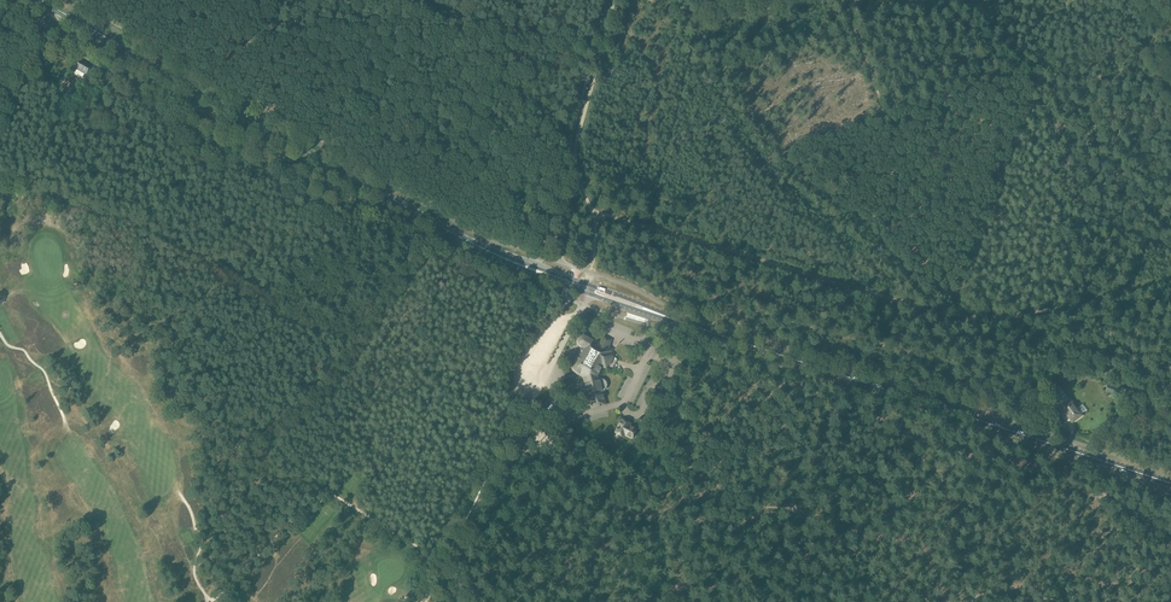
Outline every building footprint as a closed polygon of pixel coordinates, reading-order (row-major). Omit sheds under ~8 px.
[(86,75),(90,67),(80,61),(76,69),(77,69),(75,73),(78,75),(79,74),(83,77),(85,74),(86,75)] [(90,78),(86,75),(81,83),(86,85),(90,78)] [(599,378),(598,379),(597,374),(599,374),(599,373),(602,367),(606,368),(613,355),(606,348),(604,349),(601,347),(601,346),(601,345),(601,344),(600,343),(599,342),(598,341),(597,341),(596,341),(595,342),(594,342),(593,342),(592,342),(589,341),(589,340),(588,339),(588,338),(587,337),(586,336),(585,336),(584,336),(583,336),(582,336),(581,336),(581,337),(580,337),(579,338),(579,339),(578,339),(578,340),(578,341),(578,342),(578,343),(578,344),(579,345),(579,346),(580,346),(580,347),(582,348),(573,363),(573,364),(573,365),(573,366),(573,367),(573,368),(573,369),(574,370),(574,371),(575,371),(575,372),(576,372),(577,373),(578,373),(579,373),(580,373),(581,373),(582,373),(592,408),(606,405),(602,392),(603,392),(604,391),(605,390),(606,390),(606,389),(607,388),(607,387),(607,386),(607,385),(607,384),(607,383),(607,382),(606,382),(606,381),(605,380),(604,380),(604,379),(603,379),(602,379),(601,378),(600,378),(599,378)] [(1108,385),(1106,391),(1115,394),(1115,393),(1123,396),(1125,392),(1117,388),(1108,385)] [(1083,405),(1077,409),(1071,401),(1070,401),(1069,400),(1067,402),(1068,403),(1062,407),(1073,421),(1081,415),(1087,410),(1083,405)] [(630,424),(626,422),(626,421),(623,420),(622,420),(621,420),(615,432),(624,437),(625,435),(631,438),(636,430),(629,426),(630,424)]
